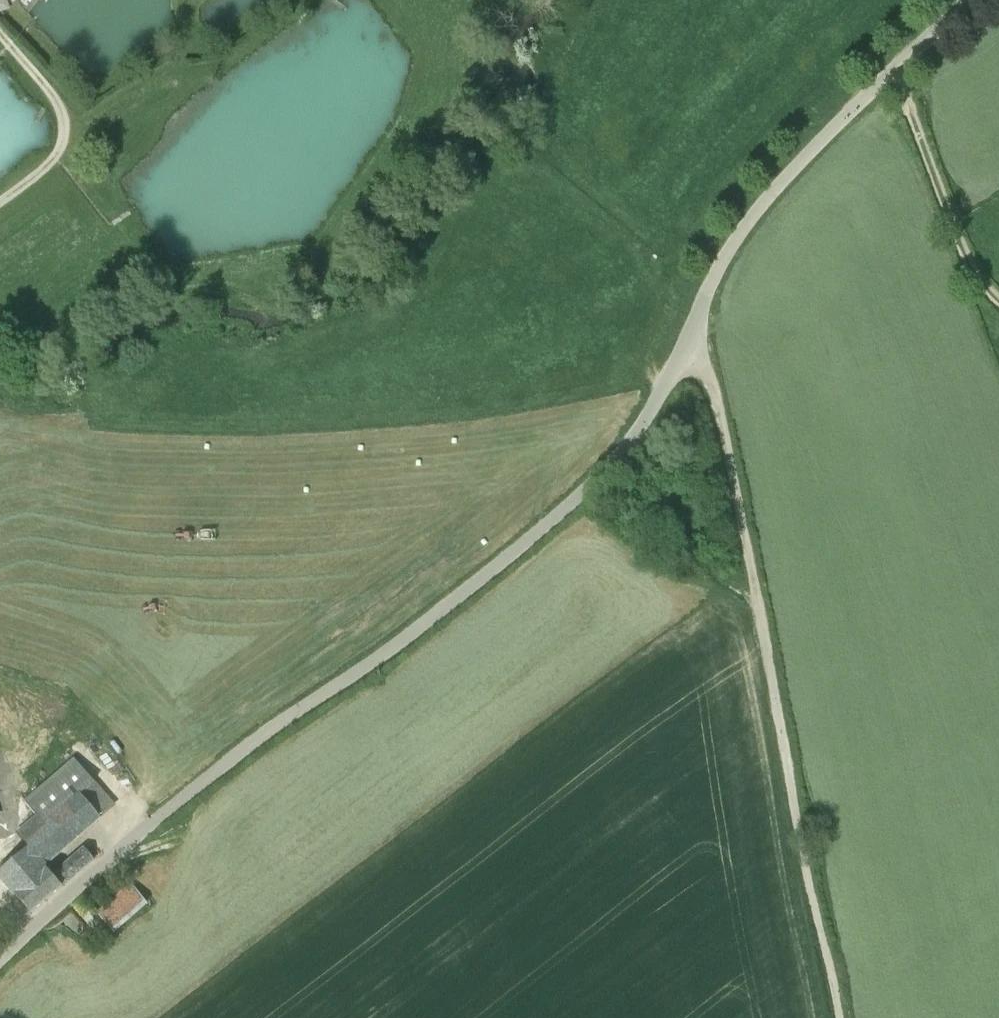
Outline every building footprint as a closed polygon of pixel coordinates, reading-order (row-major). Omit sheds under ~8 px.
[(101,790),(74,758),(24,801),(37,816),(17,834),(29,846),(0,871),(0,878),(31,913),(94,859),(84,848),(52,875),(44,865),(114,806),(101,790)] [(118,928),(151,897),(132,877),(99,908),(118,928)]
